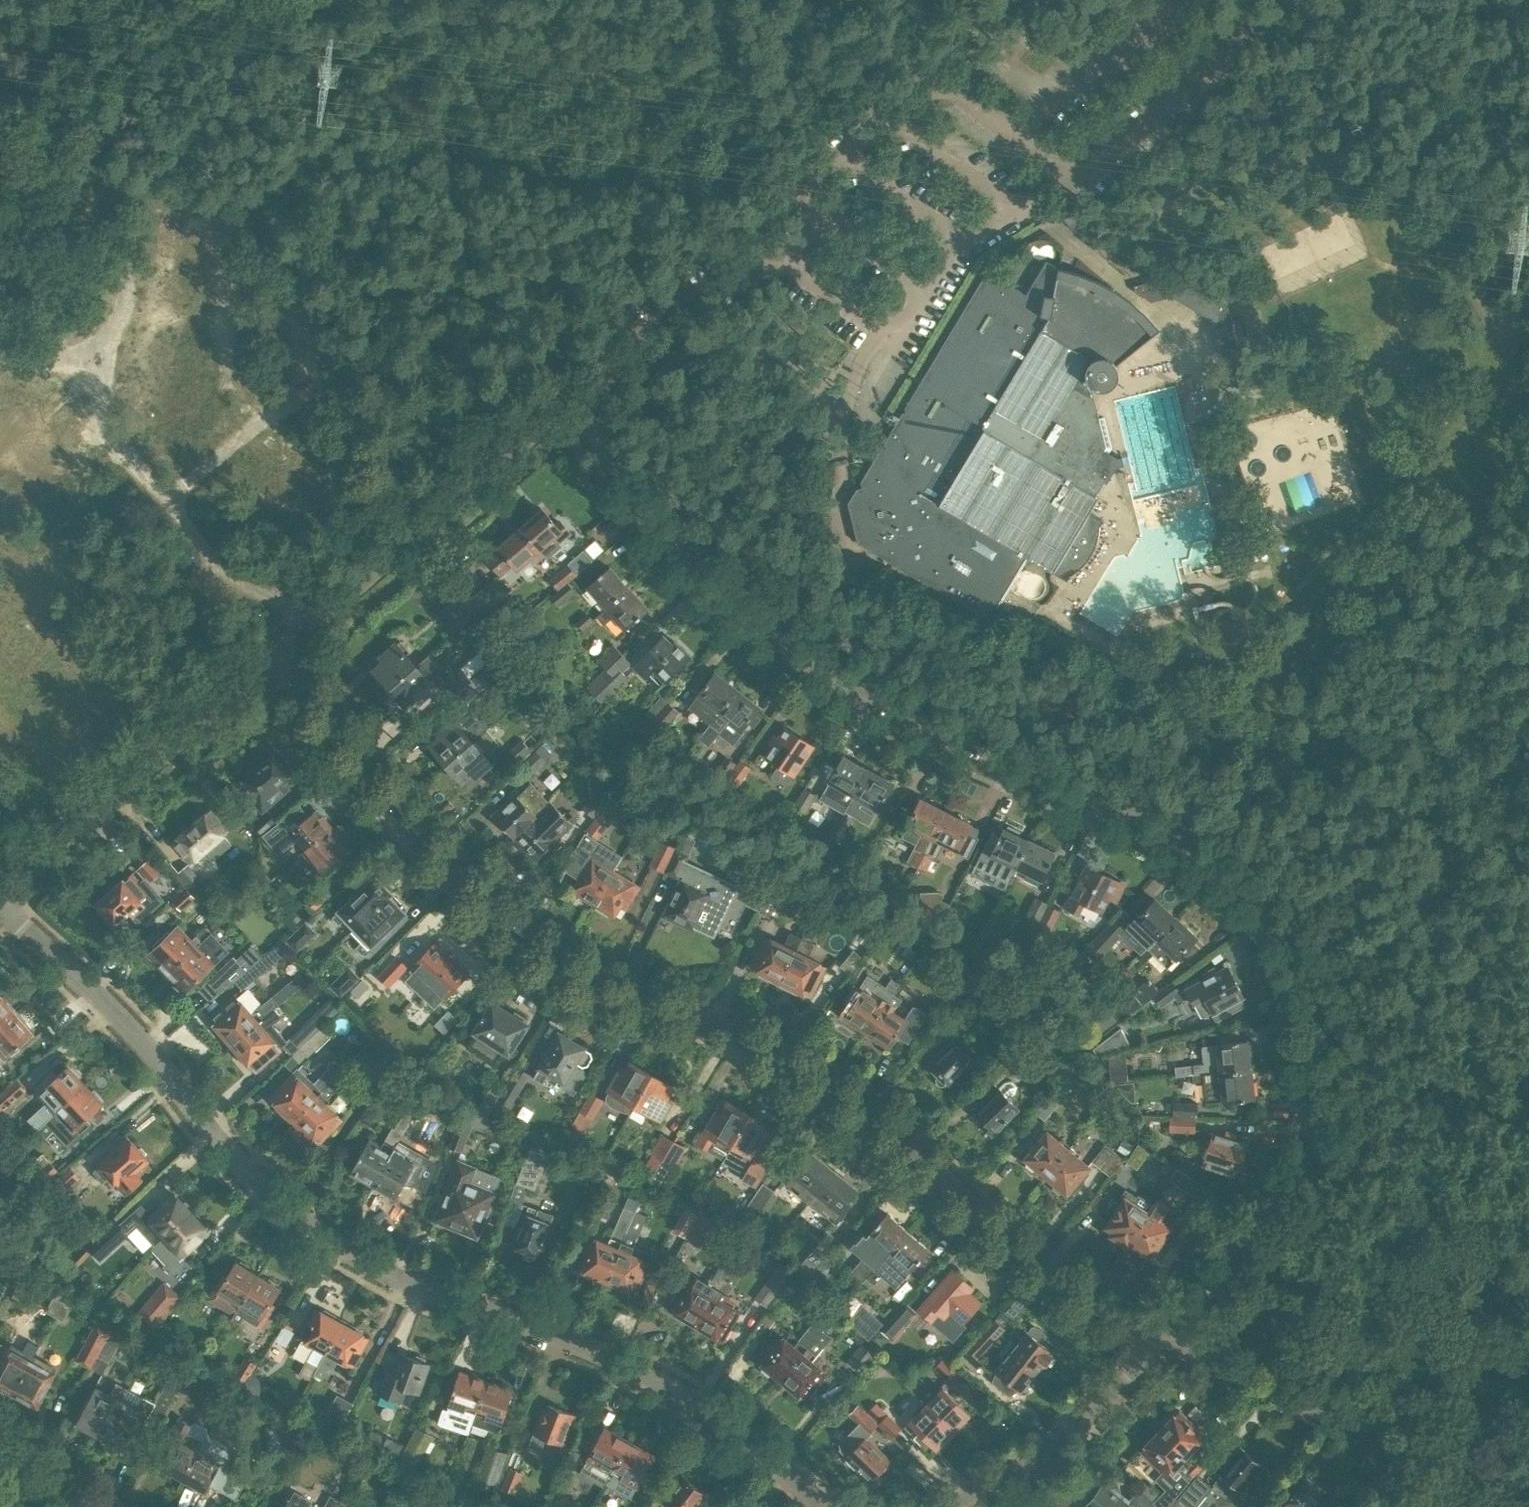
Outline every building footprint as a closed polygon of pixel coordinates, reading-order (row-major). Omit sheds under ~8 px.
[(1076,231),(1083,224),(1070,211),(1063,218),(1076,231)] [(1130,300),(1114,289),(1096,280),(1078,273),(1058,268),(1046,260),(1026,294),(987,270),(905,407),(906,411),(902,412),(861,481),(862,487),(857,488),(848,503),(858,542),(977,614),(997,609),(1029,557),(1067,580),(1070,575),(1075,572),(1078,570),(1081,567),(1084,564),(1086,562),(1089,558),(1091,555),(1092,553),(1094,549),(1095,546),(1097,542),(1098,540),(1099,537),(1100,532),(1100,528),(1100,525),(1103,520),(1089,512),(1098,497),(1095,495),(1104,481),(1107,483),(1113,472),(1110,470),(1113,465),(1116,467),(1124,465),(1122,456),(1118,457),(1109,452),(1111,447),(1104,416),(1099,417),(1091,387),(1092,386),(1093,387),(1094,388),(1096,389),(1098,389),(1101,390),(1103,390),(1105,390),(1108,389),(1110,388),(1113,386),(1114,384),(1115,383),(1116,381),(1118,379),(1118,377),(1118,375),(1119,373),(1119,372),(1118,369),(1117,366),(1116,365),(1115,363),(1159,328),(1145,313),(1130,300)] [(1227,306),(1174,274),(1133,285),(1135,292),(1147,299),(1172,292),(1209,314),(1219,351),(1238,347),(1227,306)] [(1264,365),(1254,367),(1258,383),(1268,381),(1264,365)] [(540,550),(544,555),(547,558),(561,546),(558,543),(570,533),(559,521),(556,524),(543,509),(521,528),(540,550)] [(544,555),(540,550),(521,528),(486,557),(503,576),(515,565),(518,569),(529,560),(533,564),(544,555)] [(584,550),(568,563),(570,565),(577,574),(593,561),(584,550)] [(558,590),(578,575),(577,574),(570,565),(550,579),(558,590)] [(588,587),(607,608),(629,588),(610,568),(588,587)] [(558,607),(577,593),(568,582),(550,597),(558,607)] [(629,588),(607,608),(598,616),(605,624),(614,616),(625,629),(648,609),(630,587),(629,588)] [(577,623),(583,629),(592,620),(587,614),(577,623)] [(672,645),(663,637),(635,666),(646,677),(650,673),(662,685),(689,657),(674,642),(672,645)] [(416,664),(406,654),(410,651),(400,640),(383,655),(382,655),(377,659),(381,664),(374,670),(390,687),(416,664)] [(606,669),(623,653),(614,644),(598,660),(606,669)] [(479,653),(461,668),(463,670),(470,677),(479,669),(487,662),(479,653)] [(602,703),(628,678),(623,673),(633,663),(623,653),(606,669),(587,687),(602,703)] [(426,676),(416,664),(390,687),(406,706),(413,700),(417,705),(422,700),(421,699),(439,684),(430,673),(426,676)] [(450,683),(458,693),(472,680),(470,677),(463,670),(449,682),(450,683)] [(472,680),(458,693),(468,703),(491,682),(482,672),(472,680)] [(738,690),(715,672),(689,707),(711,724),(720,713),(738,690)] [(760,707),(738,690),(720,713),(711,724),(701,737),(711,744),(719,733),(735,746),(746,732),(742,730),(760,707)] [(664,729),(680,712),(669,702),(654,719),(654,720),(646,730),(655,738),(663,728),(664,729)] [(480,736),(489,729),(488,728),(488,726),(488,724),(487,721),(485,718),(482,717),(480,716),(478,716),(470,706),(440,732),(440,731),(434,735),(438,740),(431,746),(447,764),(480,736)] [(813,746),(786,727),(779,737),(777,736),(771,745),(773,746),(767,755),(779,764),(772,775),(786,785),(794,774),(813,746)] [(490,747),(480,736),(447,764),(463,782),(469,777),(474,782),(479,777),(478,776),(496,761),(490,754),(495,750),(492,746),(490,747)] [(510,768),(531,750),(522,739),(501,758),(510,768)] [(552,754),(542,744),(536,750),(520,766),(530,777),(547,760),(546,760),(552,754)] [(725,782),(738,763),(726,755),(713,774),(725,782)] [(290,776),(273,756),(258,769),(255,766),(247,774),(249,777),(240,785),(253,799),(256,797),(265,807),(289,785),(285,780),(290,776)] [(868,770),(844,756),(819,799),(842,813),(868,770)] [(739,787),(752,768),(741,760),(727,779),(739,787)] [(868,770),(842,813),(843,813),(838,823),(846,828),(856,810),(859,812),(864,805),(876,812),(893,783),(868,769),(868,770)] [(514,838),(537,815),(550,802),(535,787),(527,778),(512,792),(514,794),(492,816),(514,838)] [(618,789),(606,779),(582,808),(594,818),(618,789)] [(817,796),(805,788),(793,806),(806,814),(817,796)] [(601,836),(625,806),(612,796),(589,826),(601,836)] [(934,833),(946,811),(921,799),(902,836),(916,844),(914,849),(916,850),(904,874),(913,879),(919,867),(924,854),(934,833)] [(564,816),(550,802),(537,815),(514,838),(513,840),(526,853),(528,852),(536,860),(572,824),(571,822),(574,819),(567,813),(564,816)] [(214,860),(232,844),(223,834),(227,831),(210,811),(174,842),(191,862),(205,850),(214,860)] [(262,834),(278,820),(270,811),(255,825),(262,834)] [(320,818),(314,811),(291,830),(282,819),(263,834),(272,845),(283,836),(289,844),(296,839),(305,850),(333,828),(323,815),(320,818)] [(963,853),(969,841),(964,839),(971,824),(946,811),(934,833),(924,854),(919,867),(928,871),(934,859),(935,859),(944,843),(963,853)] [(323,878),(350,857),(340,844),(344,841),(333,828),(305,850),(303,851),(323,878)] [(1017,868),(1029,841),(1004,829),(998,842),(989,838),(978,860),(987,864),(985,870),(1010,882),(1012,879),(1017,868)] [(677,916),(675,919),(694,928),(695,926),(713,934),(737,884),(686,859),(694,843),(682,838),(666,872),(682,879),(667,911),(677,916)] [(664,873),(676,847),(662,840),(650,865),(664,873)] [(1042,880),(1055,852),(1029,840),(1029,841),(1017,868),(1042,880)] [(593,903),(602,888),(613,870),(603,864),(610,853),(594,843),(574,875),(580,878),(572,890),(593,903)] [(159,874),(147,860),(132,874),(131,873),(98,903),(105,912),(103,916),(109,922),(113,921),(115,923),(125,915),(126,917),(130,913),(135,918),(147,908),(132,891),(140,883),(148,877),(152,881),(159,874)] [(195,892),(205,885),(188,865),(174,876),(187,890),(191,887),(195,892)] [(1124,884),(1088,865),(1082,876),(1080,875),(1075,884),(1077,885),(1066,906),(1077,912),(1083,901),(1101,910),(1108,897),(1116,900),(1124,884)] [(627,908),(640,887),(613,870),(602,888),(593,903),(614,916),(621,905),(627,908)] [(379,879),(376,876),(333,918),(339,925),(345,919),(355,929),(392,893),(390,891),(393,888),(382,876),(379,879)] [(855,895),(861,884),(844,876),(838,887),(855,895)] [(772,919),(788,885),(774,878),(758,912),(772,919)] [(316,910),(333,895),(325,885),(308,900),(316,910)] [(904,893),(893,888),(883,907),(894,912),(904,893)] [(182,910),(197,897),(189,889),(175,902),(182,910)] [(939,925),(950,904),(942,900),(945,894),(939,891),(922,891),(913,908),(920,912),(913,925),(934,936),(939,925)] [(363,955),(406,914),(400,907),(403,905),(392,893),(355,929),(352,932),(362,942),(356,948),(363,955)] [(859,914),(864,904),(851,896),(845,906),(859,914)] [(1040,922),(1049,903),(1036,897),(1026,916),(1040,922)] [(1141,951),(1146,947),(1157,938),(1176,918),(1156,899),(1137,919),(1135,918),(1121,933),(1141,951)] [(1051,935),(1062,911),(1049,905),(1037,928),(1051,935)] [(296,913),(291,917),(299,926),(304,921),(296,913)] [(896,917),(887,930),(897,937),(906,923),(896,917)] [(1168,967),(1198,937),(1177,917),(1176,918),(1157,938),(1146,947),(1168,967)] [(1111,921),(1085,948),(1092,956),(1101,955),(1103,953),(1103,949),(1121,930),(1111,921)] [(298,951),(317,933),(307,923),(288,941),(298,951)] [(939,925),(934,936),(953,946),(959,935),(939,925)] [(177,928),(150,953),(153,956),(152,959),(157,965),(161,964),(170,974),(196,948),(203,942),(211,934),(205,928),(197,935),(190,942),(177,928)] [(781,981),(802,938),(791,932),(784,945),(766,937),(751,967),(781,981)] [(196,948),(170,974),(176,980),(175,983),(180,989),(184,988),(186,991),(228,951),(216,939),(211,934),(203,942),(196,948)] [(811,996),(819,981),(818,981),(826,966),(808,957),(814,944),(802,938),(781,981),(811,996)] [(244,989),(291,950),(283,940),(236,980),(244,989)] [(435,1010),(469,973),(436,943),(411,971),(412,973),(404,982),(435,1010)] [(850,974),(864,958),(854,949),(840,966),(850,974)] [(233,957),(199,989),(211,1001),(236,980),(246,971),(237,961),(233,957)] [(389,986),(407,967),(397,957),(379,976),(389,986)] [(969,998),(987,978),(968,961),(950,981),(969,998)] [(1161,990),(1153,996),(1162,1008),(1175,998),(1178,1001),(1189,1000),(1190,1001),(1193,999),(1203,1018),(1211,1013),(1217,1022),(1244,1007),(1240,998),(1243,996),(1227,967),(1217,973),(1216,971),(1206,976),(1207,978),(1184,991),(1181,991),(1173,981),(1161,990)] [(341,996),(359,978),(350,968),(331,986),(341,996)] [(860,989),(855,986),(845,1001),(853,1006),(846,1018),(867,1032),(893,993),(899,984),(892,978),(885,988),(868,977),(860,989)] [(360,981),(351,991),(358,997),(367,988),(360,981)] [(1146,981),(1109,1008),(1120,1022),(1129,1016),(1153,996),(1161,990),(1154,981),(1149,985),(1146,981)] [(280,1005),(287,999),(297,990),(291,983),(281,992),(274,998),(280,1005)] [(893,993),(867,1032),(889,1046),(897,1035),(909,1043),(926,1016),(913,1007),(905,1020),(893,1012),(902,998),(893,993)] [(15,1013),(7,1005),(9,1001),(4,996),(0,997),(0,996),(0,1026),(15,1013)] [(232,1045),(275,1009),(280,1005),(274,998),(272,996),(252,1014),(237,996),(210,1019),(218,1027),(215,1029),(224,1039),(226,1037),(232,1045)] [(509,1053),(527,1024),(524,1022),(527,1018),(528,1019),(528,1018),(515,1009),(514,1010),(515,1011),(513,1015),(494,1003),(486,1014),(485,1013),(481,1019),(482,1020),(475,1032),(478,1034),(471,1046),(470,1045),(469,1046),(498,1065),(499,1064),(498,1063),(506,1051),(509,1053)] [(971,1014),(964,1007),(958,1013),(957,1012),(943,1027),(952,1035),(966,1021),(965,1020),(971,1014)] [(275,1009),(232,1045),(239,1052),(236,1054),(245,1064),(247,1062),(254,1071),(288,1042),(273,1025),(282,1017),(275,1009)] [(15,1013),(0,1026),(0,1048),(7,1056),(10,1053),(13,1055),(19,1049),(18,1046),(32,1033),(30,1031),(32,1028),(27,1022),(23,1023),(15,1013)] [(299,1048),(322,1026),(313,1016),(290,1039),(299,1048)] [(302,1065),(331,1036),(322,1026),(299,1048),(292,1055),(302,1065)] [(1096,1055),(1131,1046),(1121,1027),(1093,1049),(1096,1055)] [(593,1057),(592,1052),(560,1033),(534,1077),(543,1082),(557,1090),(561,1084),(575,1092),(586,1072),(585,1066),(588,1065),(593,1057)] [(383,1079),(398,1062),(373,1037),(358,1054),(383,1079)] [(966,1072),(974,1064),(971,1061),(972,1060),(952,1040),(939,1053),(942,1056),(931,1067),(930,1066),(930,1067),(938,1075),(936,1079),(937,1082),(939,1085),(943,1085),(946,1084),(948,1086),(949,1085),(949,1084),(963,1069),(966,1072)] [(1191,1076),(1207,1074),(1220,1073),(1220,1071),(1250,1068),(1247,1041),(1202,1046),(1204,1062),(1193,1063),(1194,1065),(1174,1067),(1176,1077),(1191,1075),(1191,1076)] [(996,1085),(1024,1056),(1016,1047),(987,1076),(996,1085)] [(1111,1082),(1129,1080),(1126,1054),(1108,1056),(1111,1082)] [(282,1086),(287,1090),(276,1103),(277,1105),(276,1108),(283,1114),(286,1113),(294,1120),(339,1073),(344,1068),(336,1060),(313,1084),(297,1069),(282,1086)] [(651,1074),(631,1063),(627,1071),(621,1067),(618,1073),(619,1073),(606,1096),(607,1102),(611,1105),(613,1107),(615,1108),(616,1109),(620,1111),(627,1113),(629,1113),(634,1103),(651,1074)] [(32,1121),(38,1128),(74,1095),(85,1085),(79,1077),(81,1075),(72,1065),(69,1067),(68,1066),(57,1076),(53,1072),(37,1087),(51,1103),(32,1121)] [(507,1114),(532,1074),(518,1065),(491,1114),(499,1119),(503,1112),(507,1114)] [(1252,1068),(1250,1068),(1220,1071),(1220,1073),(1207,1074),(1191,1076),(1192,1083),(1203,1082),(1206,1103),(1255,1097),(1252,1068)] [(339,1073),(294,1120),(303,1128),(301,1132),(308,1138),(312,1137),(314,1139),(326,1126),(331,1131),(342,1119),(327,1104),(330,1101),(328,1099),(346,1079),(339,1073)] [(671,1103),(674,1097),(669,1094),(673,1087),(651,1074),(634,1103),(629,1113),(630,1113),(629,1115),(630,1116),(642,1123),(646,1116),(658,1123),(670,1102),(671,1103)] [(1019,1111),(1017,1108),(1018,1107),(1010,1098),(1015,1093),(1018,1086),(1012,1079),(1004,1081),(985,1099),(988,1102),(976,1113),(985,1123),(982,1126),(991,1136),(1000,1127),(999,1126),(1009,1116),(1011,1119),(1019,1111)] [(27,1090),(18,1080),(0,1095),(0,1114),(27,1090)] [(1136,1102),(1135,1082),(1115,1084),(1126,1097),(1136,1102)] [(92,1092),(85,1085),(74,1095),(38,1128),(47,1137),(55,1130),(69,1145),(91,1125),(86,1120),(103,1104),(102,1102),(104,1100),(95,1089),(92,1092)] [(488,1116),(502,1093),(491,1086),(477,1111),(488,1116)] [(594,1120),(605,1100),(591,1091),(579,1111),(580,1112),(572,1125),(585,1132),(592,1119),(594,1120)] [(1045,1121),(1059,1104),(1049,1095),(1035,1112),(1045,1121)] [(729,1103),(721,1099),(696,1143),(724,1159),(729,1149),(730,1150),(733,1144),(750,1114),(729,1102),(729,1103)] [(1198,1117),(1198,1103),(1174,1102),(1173,1117),(1198,1117)] [(380,1149),(368,1142),(353,1170),(355,1171),(353,1175),(364,1181),(366,1177),(375,1183),(396,1147),(404,1133),(411,1119),(417,1109),(406,1103),(400,1113),(403,1115),(395,1128),(393,1127),(385,1141),(380,1149)] [(476,1112),(474,1111),(468,1124),(461,1122),(451,1148),(462,1152),(473,1127),(488,1132),(493,1118),(488,1116),(477,1111),(476,1112)] [(729,1149),(724,1159),(723,1160),(746,1173),(743,1178),(756,1185),(769,1164),(759,1158),(768,1142),(769,1142),(773,1135),(768,1132),(771,1126),(750,1114),(733,1144),(730,1150),(729,1149)] [(1196,1133),(1196,1117),(1170,1117),(1170,1132),(1196,1133)] [(508,1133),(506,1138),(508,1143),(513,1145),(517,1143),(519,1139),(518,1134),(513,1132),(508,1133)] [(1060,1142),(1048,1132),(1026,1158),(1047,1175),(1071,1146),(1062,1139),(1060,1142)] [(646,1163),(656,1168),(674,1140),(662,1133),(651,1152),(652,1153),(646,1163)] [(1225,1137),(1215,1133),(1205,1164),(1237,1175),(1247,1144),(1235,1140),(1236,1138),(1226,1134),(1225,1137)] [(778,1137),(774,1145),(782,1150),(786,1142),(778,1137)] [(130,1139),(94,1171),(103,1182),(110,1175),(127,1193),(142,1180),(133,1171),(148,1159),(145,1156),(146,1153),(141,1147),(138,1148),(130,1139)] [(674,1140),(656,1168),(658,1170),(651,1182),(664,1190),(668,1183),(666,1182),(675,1166),(676,1167),(687,1148),(674,1140)] [(1111,1177),(1125,1160),(1106,1144),(1092,1161),(1111,1177)] [(1149,1151),(1138,1144),(1127,1161),(1138,1168),(1149,1151)] [(1067,1193),(1089,1167),(1078,1157),(1080,1154),(1071,1146),(1047,1175),(1067,1193)] [(396,1147),(375,1183),(385,1188),(383,1192),(394,1197),(396,1194),(398,1195),(414,1167),(402,1161),(406,1153),(396,1147)] [(548,1168),(552,1166),(554,1162),(552,1158),(549,1155),(549,1154),(530,1147),(510,1200),(523,1205),(529,1188),(536,1191),(544,1167),(548,1168)] [(836,1169),(812,1151),(803,1162),(799,1159),(782,1181),(809,1202),(836,1169)] [(46,1184),(60,1172),(50,1161),(37,1173),(46,1184)] [(499,1179),(459,1163),(437,1219),(440,1220),(441,1223),(449,1226),(452,1225),(461,1229),(462,1232),(470,1235),(473,1233),(476,1235),(499,1179)] [(59,1197),(81,1178),(71,1167),(49,1186),(59,1197)] [(1188,1191),(1196,1179),(1177,1168),(1170,1179),(1188,1191)] [(836,1224),(853,1203),(850,1200),(859,1188),(836,1169),(809,1202),(836,1224)] [(775,1191),(763,1183),(745,1209),(758,1217),(775,1191)] [(1118,1203),(1121,1206),(1107,1226),(1115,1231),(1112,1235),(1126,1244),(1147,1213),(1153,1204),(1139,1195),(1138,1198),(1126,1190),(1118,1203)] [(153,1206),(131,1227),(139,1236),(143,1232),(156,1245),(166,1236),(192,1212),(191,1211),(192,1207),(186,1201),(183,1202),(175,1193),(157,1210),(153,1206)] [(1147,1213),(1126,1244),(1128,1245),(1130,1241),(1152,1255),(1162,1240),(1167,1243),(1170,1243),(1174,1237),(1173,1234),(1168,1230),(1179,1214),(1156,1199),(1153,1204),(1147,1213)] [(554,1215),(529,1206),(526,1214),(523,1213),(517,1229),(520,1230),(514,1247),(524,1251),(524,1255),(526,1258),(530,1260),(534,1259),(537,1256),(538,1256),(544,1241),(547,1242),(554,1225),(551,1223),(554,1215)] [(585,1252),(583,1251),(576,1267),(582,1270),(584,1271),(584,1274),(593,1278),(595,1276),(606,1280),(627,1231),(636,1212),(625,1207),(608,1244),(592,1237),(585,1252)] [(686,1208),(681,1216),(695,1223),(699,1215),(686,1208)] [(725,1211),(719,1220),(732,1228),(738,1219),(725,1211)] [(166,1236),(156,1245),(151,1249),(166,1266),(171,1272),(181,1263),(178,1260),(209,1231),(202,1223),(203,1219),(197,1213),(194,1214),(192,1212),(166,1236)] [(721,1237),(727,1226),(701,1212),(686,1241),(700,1248),(709,1231),(721,1237)] [(864,1282),(867,1278),(884,1259),(909,1231),(888,1212),(867,1236),(864,1233),(853,1246),(866,1257),(851,1273),(863,1283),(864,1282)] [(101,1260),(129,1234),(116,1220),(88,1246),(101,1260)] [(627,1231),(606,1280),(616,1285),(616,1288),(625,1292),(627,1290),(637,1294),(644,1278),(640,1276),(646,1262),(650,1264),(654,1256),(633,1247),(638,1236),(627,1231)] [(884,1259),(867,1278),(874,1284),(883,1274),(896,1285),(910,1270),(911,1271),(930,1249),(909,1231),(884,1259)] [(290,1245),(278,1247),(280,1257),(291,1255),(290,1245)] [(807,1280),(815,1270),(829,1255),(817,1245),(795,1271),(806,1281),(807,1280)] [(675,1292),(669,1302),(668,1306),(670,1310),(676,1313),(676,1316),(685,1321),(687,1320),(697,1325),(724,1280),(723,1279),(732,1264),(722,1259),(714,1274),(713,1273),(708,1282),(693,1272),(680,1295),(675,1292)] [(242,1302),(258,1275),(249,1269),(251,1267),(242,1261),(240,1263),(237,1262),(229,1276),(224,1274),(209,1299),(214,1302),(234,1315),(238,1308),(242,1302)] [(767,1307),(791,1274),(778,1264),(754,1297),(767,1307)] [(817,1289),(825,1279),(815,1270),(807,1280),(817,1289)] [(939,1313),(947,1320),(939,1331),(952,1343),(966,1327),(962,1323),(980,1303),(964,1288),(968,1284),(953,1271),(926,1301),(919,1309),(932,1321),(939,1313)] [(238,1308),(226,1329),(233,1334),(241,1322),(244,1317),(261,1328),(267,1320),(275,1305),(271,1302),(272,1302),(280,1288),(277,1287),(279,1284),(270,1278),(268,1281),(258,1275),(242,1302),(238,1308)] [(871,1288),(874,1284),(867,1278),(864,1282),(871,1288)] [(724,1280),(697,1325),(706,1331),(706,1334),(715,1339),(717,1337),(722,1340),(739,1311),(724,1302),(734,1286),(734,1285),(724,1280)] [(180,1296),(165,1283),(139,1313),(154,1326),(180,1296)] [(54,1316),(62,1301),(54,1297),(46,1312),(54,1316)] [(64,1321),(72,1306),(62,1301),(54,1316),(64,1321)] [(893,1341),(919,1313),(907,1302),(881,1331),(893,1341)] [(884,1323),(863,1304),(848,1321),(869,1340),(884,1323)] [(312,1324),(309,1322),(300,1337),(315,1345),(300,1373),(311,1379),(315,1374),(314,1373),(320,1362),(326,1352),(342,1322),(333,1318),(333,1314),(325,1310),(322,1312),(320,1310),(312,1324)] [(774,1373),(782,1380),(823,1330),(834,1317),(825,1310),(794,1346),(780,1334),(758,1360),(764,1365),(763,1368),(770,1375),(774,1373)] [(218,1324),(226,1329),(233,1317),(225,1312),(218,1324)] [(1279,1332),(1285,1318),(1272,1312),(1266,1326),(1279,1332)] [(767,1314),(762,1320),(770,1326),(775,1320),(767,1314)] [(995,1339),(1005,1328),(995,1319),(985,1330),(995,1339)] [(314,1373),(315,1374),(323,1378),(328,1368),(332,1370),(339,1358),(353,1366),(361,1351),(358,1349),(365,1335),(362,1334),(362,1330),(355,1326),(352,1328),(342,1322),(326,1352),(320,1362),(314,1373)] [(91,1368),(110,1332),(95,1324),(76,1360),(91,1368)] [(1029,1332),(1027,1331),(1018,1342),(1015,1339),(1008,1349),(1037,1372),(1044,1362),(1047,1364),(1053,1355),(1051,1354),(1053,1351),(1040,1341),(1044,1336),(1044,1333),(1036,1326),(1033,1327),(1029,1332)] [(823,1330),(782,1380),(790,1386),(789,1390),(796,1396),(800,1395),(805,1399),(827,1373),(812,1361),(824,1346),(831,1338),(823,1330)] [(975,1371),(983,1362),(978,1357),(995,1339),(985,1330),(960,1357),(975,1371)] [(103,1374),(122,1338),(110,1332),(91,1368),(103,1374)] [(862,1373),(876,1355),(862,1343),(847,1362),(862,1373)] [(0,1344),(0,1362),(2,1363),(0,1366),(0,1388),(4,1390),(5,1388),(14,1393),(33,1356),(23,1351),(21,1355),(0,1344)] [(996,1371),(997,1372),(992,1383),(1011,1397),(1020,1390),(1022,1391),(1023,1389),(1026,1391),(1032,1382),(1030,1380),(1037,1372),(1008,1349),(1001,1357),(1004,1360),(996,1371)] [(396,1375),(389,1372),(381,1394),(399,1401),(404,1388),(420,1394),(425,1380),(422,1379),(428,1363),(426,1362),(425,1358),(418,1355),(415,1358),(404,1354),(396,1375)] [(33,1356),(14,1393),(16,1394),(17,1396),(24,1400),(27,1400),(37,1405),(56,1369),(33,1356)] [(246,1383),(257,1365),(246,1358),(235,1375),(246,1383)] [(949,1382),(957,1372),(942,1359),(934,1368),(949,1382)] [(156,1403),(168,1410),(187,1373),(175,1367),(156,1403)] [(197,1390),(205,1374),(191,1367),(183,1383),(197,1390)] [(486,1381),(459,1372),(449,1404),(450,1404),(448,1409),(443,1408),(438,1423),(469,1433),(472,1423),(475,1413),(486,1381)] [(503,1422),(513,1390),(486,1381),(475,1413),(472,1423),(499,1432),(502,1421),(503,1422)] [(122,1401),(129,1389),(116,1382),(110,1394),(97,1387),(78,1425),(103,1438),(122,1401)] [(955,1431),(971,1414),(944,1387),(927,1404),(955,1431)] [(122,1401),(103,1438),(127,1451),(140,1426),(143,1428),(145,1424),(146,1421),(156,1403),(143,1397),(129,1389),(122,1401)] [(338,1436),(352,1406),(340,1400),(325,1429),(338,1436)] [(902,1427),(877,1403),(867,1412),(893,1437),(902,1427)] [(561,1444),(573,1413),(549,1404),(544,1416),(541,1415),(534,1433),(528,1448),(541,1453),(546,1438),(561,1444)] [(930,1454),(936,1448),(937,1448),(945,1440),(947,1443),(955,1435),(953,1433),(955,1431),(927,1404),(906,1426),(915,1435),(913,1437),(930,1454)] [(872,1479),(889,1462),(864,1438),(869,1433),(878,1424),(858,1405),(857,1405),(849,1414),(859,1424),(857,1426),(852,1432),(853,1437),(850,1439),(846,1438),(841,1444),(842,1448),(841,1449),(849,1457),(847,1460),(856,1469),(858,1466),(872,1479)] [(285,1437),(297,1417),(285,1409),(272,1429),(285,1437)] [(1194,1428),(1178,1413),(1161,1431),(1188,1458),(1196,1450),(1193,1448),(1203,1437),(1201,1436),(1202,1432),(1197,1428),(1194,1428)] [(191,1425),(181,1419),(169,1442),(173,1444),(160,1466),(183,1479),(208,1434),(207,1428),(196,1422),(191,1425)] [(306,1438),(313,1426),(302,1419),(295,1431),(306,1438)] [(414,1469),(432,1434),(416,1426),(398,1461),(414,1469)] [(604,1486),(628,1442),(604,1428),(588,1457),(579,1473),(604,1486)] [(396,1462),(404,1445),(372,1429),(364,1448),(396,1462)] [(1160,1496),(1149,1486),(1143,1492),(1159,1506),(1167,1506),(1172,1501),(1176,1496),(1190,1480),(1195,1474),(1188,1467),(1192,1462),(1188,1458),(1161,1431),(1144,1449),(1160,1464),(1159,1468),(1163,1471),(1156,1479),(1166,1489),(1160,1496)] [(222,1471),(234,1448),(208,1434),(183,1479),(206,1491),(219,1468),(222,1471)] [(638,1485),(654,1456),(628,1442),(604,1486),(605,1487),(607,1484),(630,1497),(637,1485),(638,1485)] [(488,1448),(476,1483),(495,1490),(507,1455),(488,1448)] [(1251,1493),(1260,1482),(1252,1474),(1260,1464),(1243,1449),(1215,1484),(1232,1498),(1240,1489),(1242,1490),(1244,1487),(1251,1493)] [(575,1450),(569,1461),(575,1464),(581,1453),(575,1450)] [(1195,1474),(1202,1467),(1195,1459),(1192,1462),(1188,1467),(1195,1474)] [(516,1494),(524,1473),(510,1468),(501,1488),(516,1494)] [(1213,1487),(1198,1475),(1178,1498),(1188,1506),(1197,1506),(1213,1487)] [(1328,1491),(1307,1475),(1282,1506),(1315,1506),(1328,1491)] [(685,1477),(677,1488),(674,1486),(662,1502),(669,1506),(695,1506),(706,1493),(685,1477)] [(1102,1485),(1095,1495),(1092,1493),(1086,1502),(1088,1504),(1087,1505),(1088,1506),(1087,1506),(1127,1506),(1128,1506),(1126,1504),(1129,1500),(1113,1488),(1110,1492),(1102,1485)] [(314,1501),(295,1490),(286,1506),(310,1506),(314,1501)] [(1153,1503),(1139,1490),(1131,1499),(1132,1500),(1139,1506),(1157,1506),(1153,1503)] [(337,1506),(353,1506),(351,1506),(356,1497),(346,1491),(341,1500),(337,1506)] [(341,1500),(331,1494),(324,1506),(337,1506),(341,1500)]
